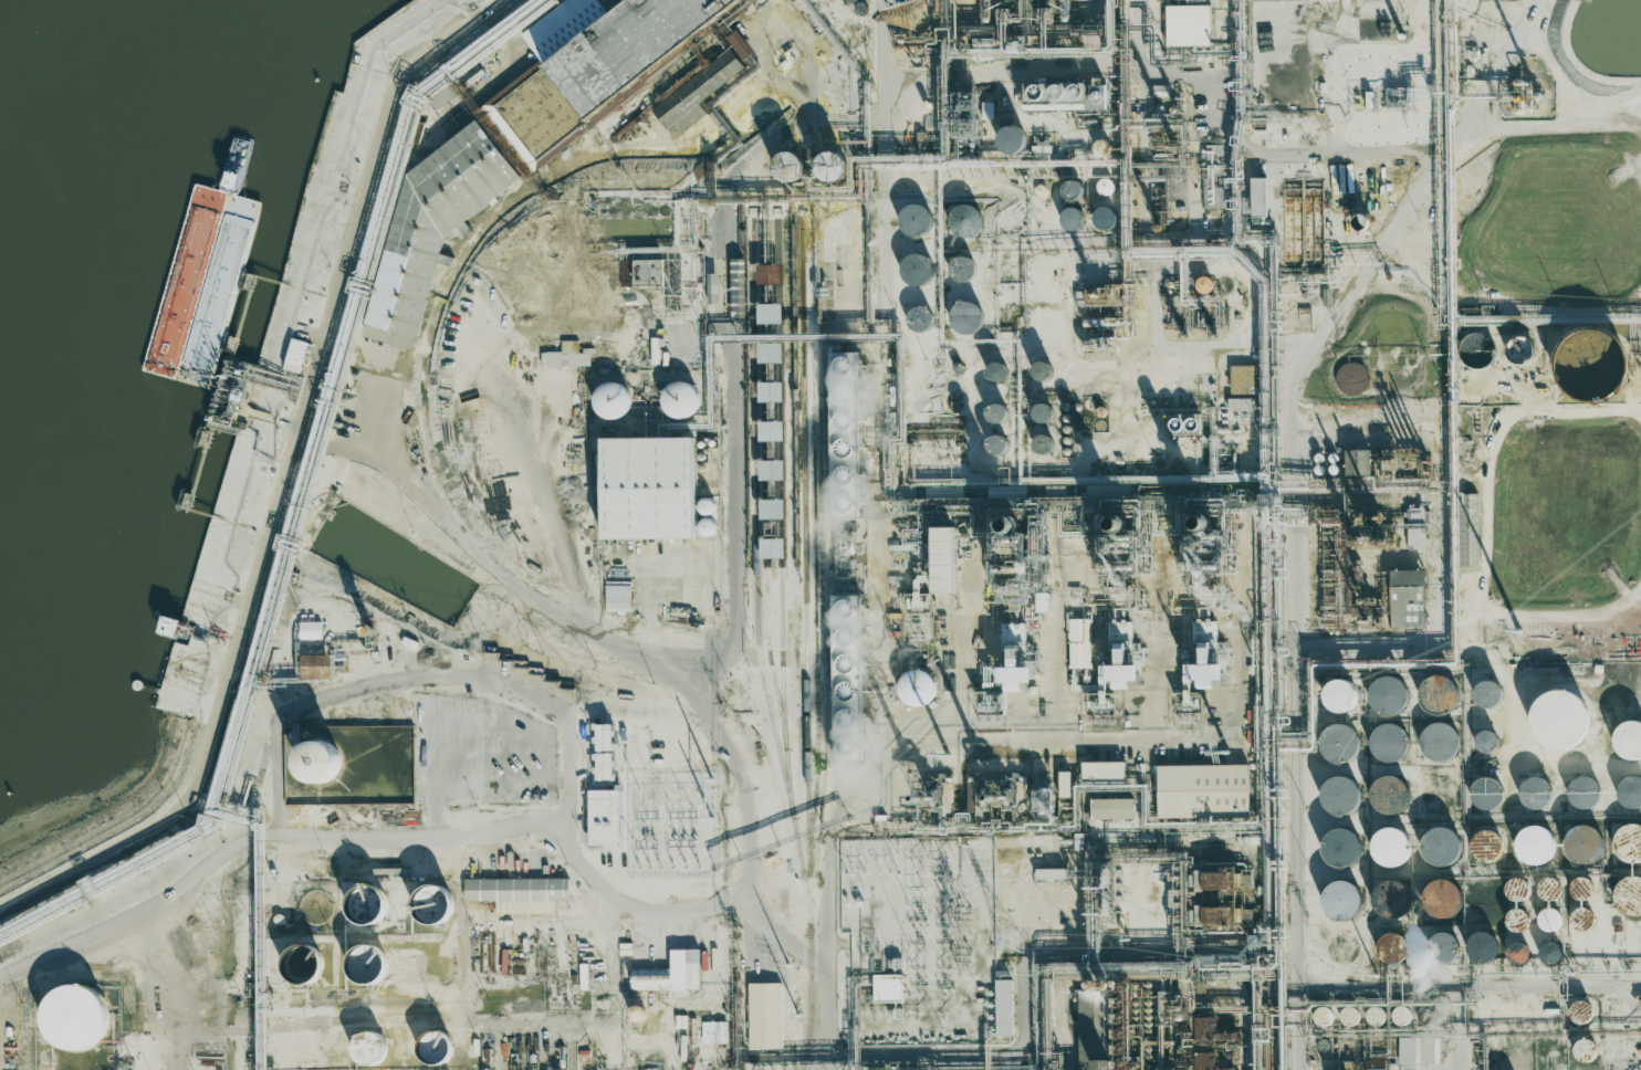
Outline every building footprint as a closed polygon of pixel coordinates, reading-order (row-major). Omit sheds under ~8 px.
[(598,20),(592,11),(601,0),(565,0),(520,32),(541,62),(488,100),(496,113),(500,115),(522,150),(542,165),(563,150),(560,146),(579,121),(748,0),(626,0),(598,20)] [(1210,5),(1166,6),(1166,46),(1211,45),(1210,5)] [(752,54),(738,30),(728,36),(742,60),(752,54)] [(673,137),(743,84),(736,75),(744,68),(730,48),(651,107),(673,137)] [(1027,84),(1028,110),(1085,109),(1084,82),(1027,84)] [(406,172),(366,324),(417,337),(443,237),(455,229),(473,234),(463,220),(521,179),(479,120),(406,172)] [(1000,152),(1026,152),(1025,128),(999,128),(1000,152)] [(1093,144),(1099,157),(1110,152),(1104,139),(1093,144)] [(1223,145),(1205,145),(1206,166),(1224,165),(1223,145)] [(781,167),(775,170),(781,183),(806,173),(796,149),(776,156),(781,167)] [(845,180),(847,154),(820,152),(818,178),(845,180)] [(1112,178),(1096,181),(1098,195),(1114,193),(1112,178)] [(1266,178),(1251,178),(1251,217),(1267,216),(1266,178)] [(1067,199),(1082,199),(1081,181),(1067,181),(1067,199)] [(929,237),(929,205),(901,205),(902,237),(929,237)] [(980,206),(951,205),(950,235),(979,236),(980,206)] [(932,285),(932,255),(903,255),(903,285),(932,285)] [(975,281),(976,258),(952,257),(951,280),(975,281)] [(663,259),(619,260),(620,286),(663,286),(663,259)] [(719,273),(708,273),(708,304),(719,304),(719,273)] [(1211,277),(1195,278),(1197,293),(1213,291),(1211,277)] [(950,333),(981,332),(980,303),(950,304),(950,333)] [(782,304),(758,304),(759,324),(783,323),(782,304)] [(415,338),(390,332),(387,343),(413,349),(415,338)] [(284,369),(299,373),(307,342),(292,338),(284,369)] [(1510,361),(1529,364),(1533,341),(1514,338),(1510,361)] [(591,366),(590,348),(580,348),(579,341),(561,341),(561,352),(541,352),(542,367),(591,366)] [(783,363),(783,343),(758,343),(759,363),(783,363)] [(829,348),(859,348),(863,516),(832,517),(829,348)] [(1337,393),(1366,394),(1367,365),(1338,364),(1337,393)] [(1230,411),(1257,410),(1256,365),(1229,366),(1230,411)] [(698,415),(696,381),(663,383),(665,417),(698,415)] [(784,383),(760,382),(760,402),(783,403),(784,383)] [(629,385),(596,383),(594,416),(628,418),(629,385)] [(1169,436),(1199,437),(1199,415),(1169,414),(1169,436)] [(784,441),(783,420),(759,421),(760,442),(784,441)] [(1005,454),(1007,437),(991,435),(989,451),(1005,454)] [(603,539),(696,538),(695,437),(602,438),(603,539)] [(1371,450),(1346,450),(1346,475),(1371,475),(1371,450)] [(760,480),(784,481),(785,461),(760,460),(760,480)] [(784,499),(761,500),(761,519),(785,519),(784,499)] [(1425,509),(1409,509),(1408,546),(1424,546),(1425,509)] [(957,592),(956,527),(933,527),(934,592),(957,592)] [(785,558),(785,538),(762,538),(761,558),(785,558)] [(1424,570),(1390,571),(1391,627),(1426,627),(1424,570)] [(632,586),(606,585),(605,612),(631,612),(632,586)] [(832,591),(863,590),(865,759),(835,760),(832,591)] [(1217,662),(1215,615),(1194,616),(1196,664),(1191,665),(1191,680),(1199,680),(1199,688),(1214,688),(1214,679),(1222,679),(1221,662),(1217,662)] [(1091,619),(1070,619),(1069,668),(1090,668),(1091,619)] [(321,622),(300,622),(300,639),(321,639),(321,622)] [(301,679),(332,679),(331,654),(301,655),(301,679)] [(1130,689),(1129,680),(1138,680),(1137,664),(1106,665),(1107,682),(1114,682),(1114,689),(1130,689)] [(1028,683),(1029,668),(1000,667),(999,683),(1008,683),(1007,691),(1022,692),(1022,683),(1028,683)] [(933,705),(934,672),(900,671),(899,704),(933,705)] [(1432,715),(1461,704),(1449,672),(1420,683),(1432,715)] [(1399,718),(1411,684),(1378,673),(1366,707),(1399,718)] [(1355,711),(1354,680),(1326,681),(1327,712),(1355,711)] [(1501,706),(1501,683),(1476,682),(1475,705),(1501,706)] [(1585,747),(1587,693),(1534,691),(1532,745),(1585,747)] [(1423,760),(1458,758),(1456,723),(1421,725),(1423,760)] [(1640,759),(1640,723),(1614,724),(1615,759),(1640,759)] [(1356,762),(1358,726),(1323,724),(1321,761),(1356,762)] [(1405,762),(1406,725),(1372,724),(1371,760),(1405,762)] [(611,725),(596,725),(596,748),(612,748),(611,725)] [(345,754),(312,736),(293,770),(326,788),(345,754)] [(1124,762),(1082,762),(1082,779),(1125,778),(1124,762)] [(1249,764),(1158,765),(1158,821),(1249,820),(1249,764)] [(1628,813),(1640,805),(1640,780),(1636,772),(1619,783),(1623,790),(1616,794),(1628,813)] [(1324,776),(1322,812),(1358,813),(1360,778),(1324,776)] [(1599,780),(1572,776),(1568,806),(1595,810),(1599,780)] [(1372,777),(1371,813),(1407,814),(1408,778),(1372,777)] [(1472,809),(1503,808),(1502,778),(1472,779),(1472,809)] [(589,790),(590,846),(622,845),(621,790),(589,790)] [(1133,818),(1133,798),(1091,799),(1091,819),(1133,818)] [(1582,819),(1561,846),(1587,868),(1609,841),(1582,819)] [(1640,860),(1640,824),(1613,827),(1617,862),(1640,860)] [(1364,858),(1352,825),(1319,837),(1331,870),(1364,858)] [(1461,861),(1455,825),(1421,831),(1427,867),(1461,861)] [(1550,826),(1515,829),(1519,864),(1554,861),(1550,826)] [(1372,830),(1374,866),(1409,864),(1407,828),(1372,830)] [(1501,832),(1472,831),(1471,859),(1500,860),(1501,832)] [(354,873),(365,870),(375,872),(381,877),(388,888),(387,901),(381,909),(373,914),(362,915),(349,909),(344,900),(344,888),(348,879),(354,873)] [(419,874),(430,871),(440,872),(447,878),(453,889),(452,902),(447,910),(438,915),(427,916),(415,910),(409,901),(409,888),(414,880),(419,874)] [(1412,902),(1400,876),(1368,891),(1382,921),(1404,911),(1402,906),(1412,902)] [(569,878),(466,879),(466,901),(496,901),(496,914),(555,913),(555,900),(569,900),(569,878)] [(1523,901),(1528,882),(1512,878),(1507,896),(1523,901)] [(1614,912),(1640,913),(1640,879),(1616,878),(1614,912)] [(1559,880),(1539,879),(1539,899),(1558,900),(1559,880)] [(1425,916),(1459,917),(1460,881),(1426,880),(1425,916)] [(1324,883),(1325,918),(1360,917),(1359,882),(1324,883)] [(1559,909),(1539,909),(1540,931),(1560,930),(1559,909)] [(1405,962),(1405,934),(1380,933),(1379,962),(1405,962)] [(1531,959),(1524,940),(1505,947),(1512,967),(1531,959)] [(700,989),(699,949),(670,950),(671,968),(631,969),(631,990),(700,989)] [(53,976),(80,973),(95,982),(104,999),(100,1021),(86,1035),(67,1039),(49,1030),(38,1013),(39,997),(53,976)] [(903,1002),(903,975),(874,975),(875,1002),(903,1002)] [(995,980),(996,1036),(1012,1036),(1012,980),(995,980)] [(749,1049),(782,1048),(781,983),(748,984),(749,1049)] [(1078,991),(1079,1064),(1095,1064),(1095,1069),(1112,1069),(1111,991),(1078,991)] [(1592,1021),(1591,1001),(1570,1002),(1571,1022),(1592,1021)] [(1328,1023),(1332,1011),(1317,1006),(1313,1019),(1328,1023)] [(631,1007),(630,1021),(644,1021),(644,1007),(631,1007)] [(701,1022),(702,1044),(728,1043),(727,1022),(701,1022)] [(417,1038),(426,1066),(455,1056),(446,1028),(417,1038)] [(385,1033),(353,1033),(354,1063),(386,1062),(385,1033)] [(1398,1064),(1415,1064),(1415,1037),(1398,1037),(1398,1064)] [(1595,1061),(1597,1041),(1577,1039),(1575,1059),(1595,1061)]
